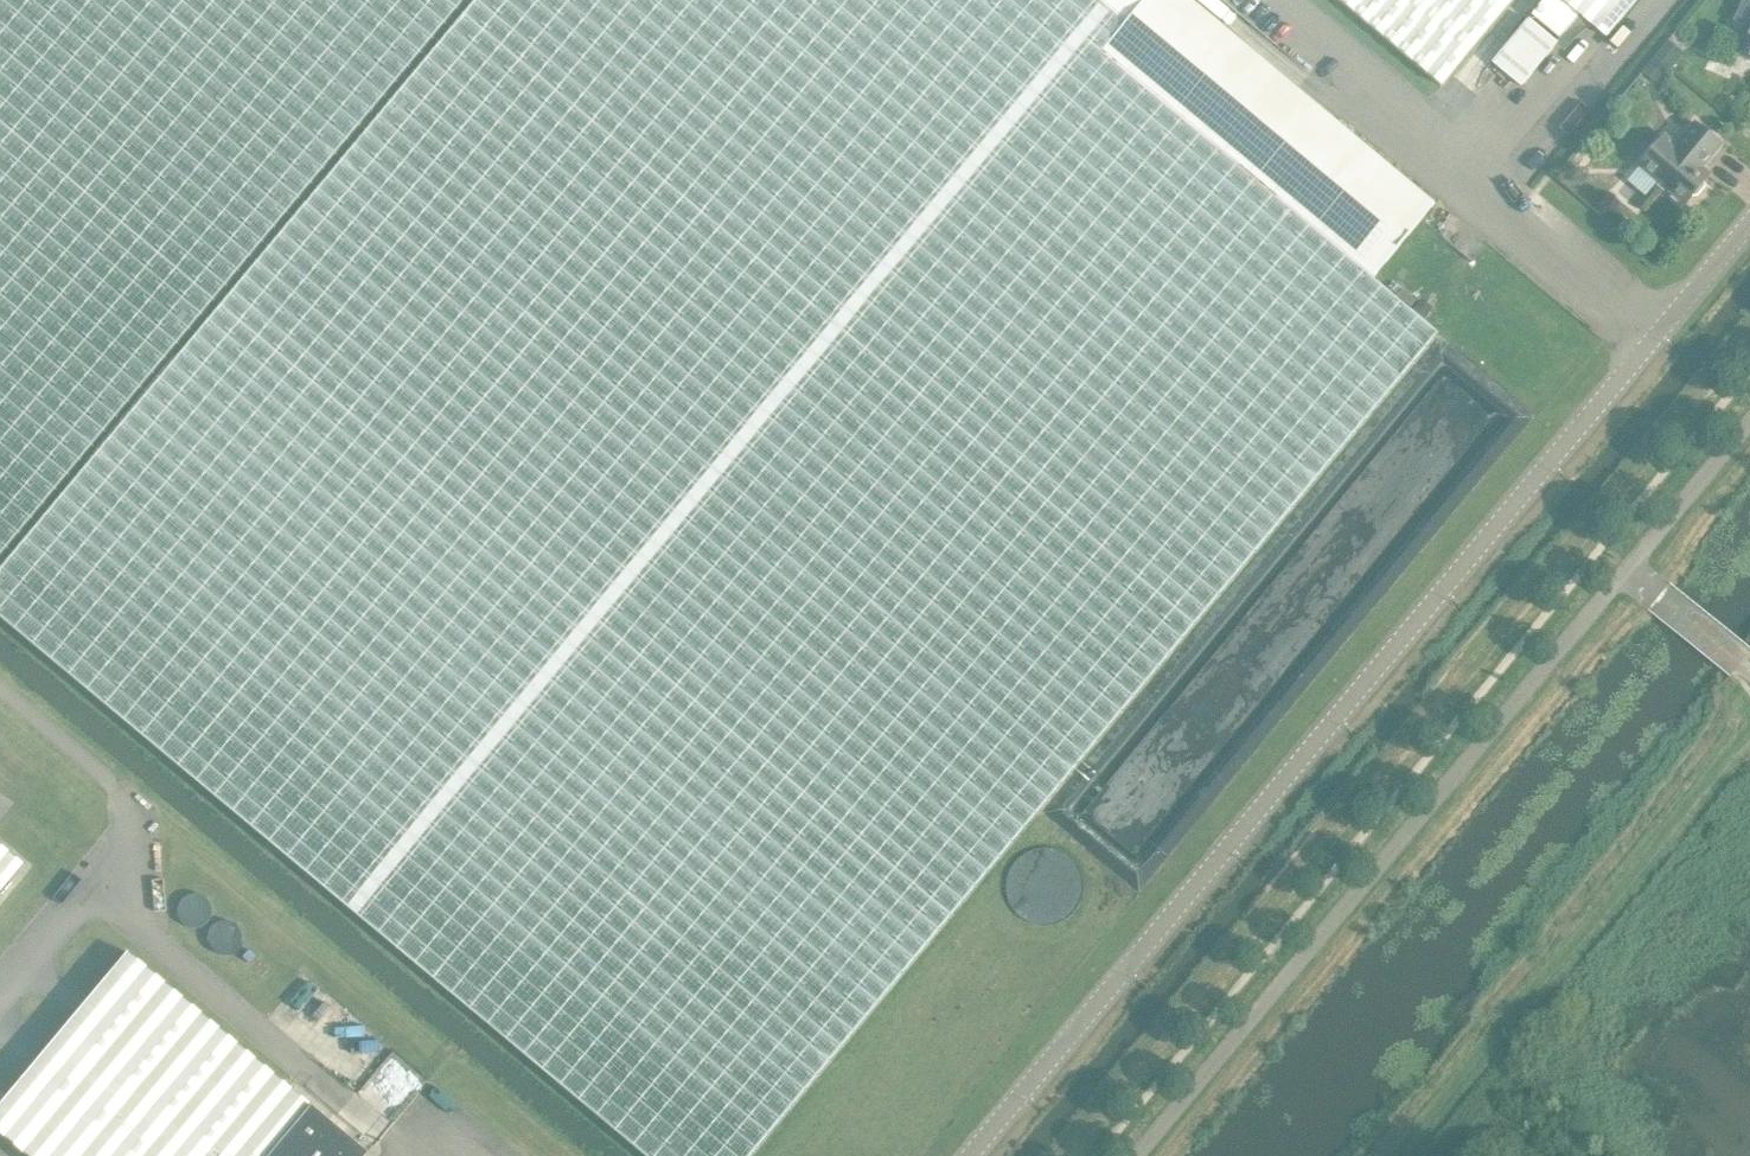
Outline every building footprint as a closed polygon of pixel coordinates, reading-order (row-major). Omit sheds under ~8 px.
[(0,571),(0,616),(647,1155),(750,1155),(1428,344),(1438,332),(1373,278),(1107,55),(1131,26),(1100,0),(477,0),(0,571)] [(465,0),(0,0),(0,557),(465,0)] [(1131,26),(1107,55),(1373,278),(1435,203),(1192,0),(1100,0),(1131,26)] [(1514,0),(1341,0),(1443,85),(1514,0)] [(1532,15),(1560,38),(1581,15),(1606,37),(1637,0),(1545,0),(1532,15)] [(1529,18),(1493,62),(1522,86),(1558,42),(1529,18)] [(1737,53),(1749,59),(1749,25),(1737,53)] [(1685,52),(1668,39),(1642,71),(1658,85),(1685,52)] [(1665,135),(1639,166),(1685,204),(1692,196),(1698,197),(1706,187),(1704,181),(1711,173),(1704,167),(1722,145),(1695,122),(1677,145),(1665,135)] [(21,864),(0,847),(0,889),(21,864)] [(125,951),(0,1101),(0,1135),(25,1155),(362,1155),(365,1152),(125,951)]
